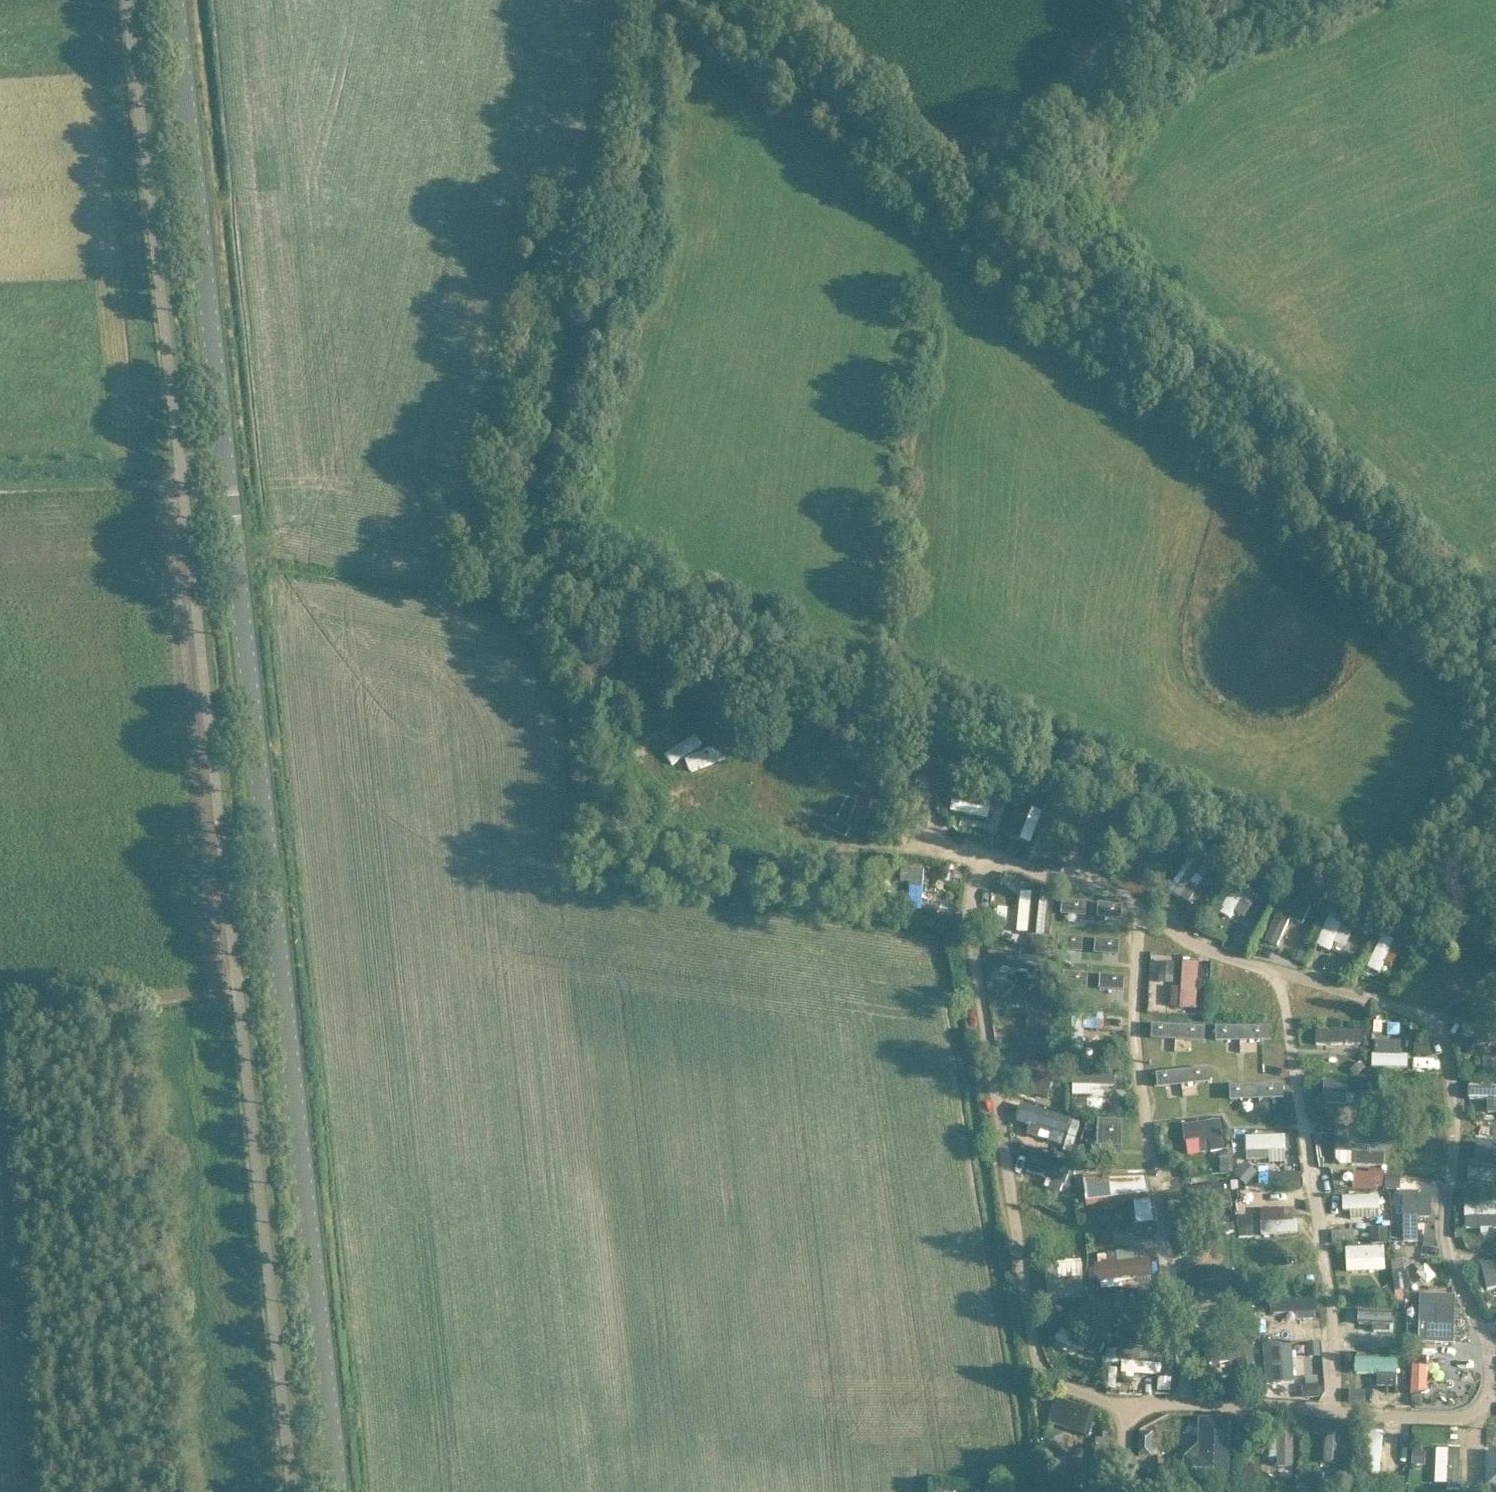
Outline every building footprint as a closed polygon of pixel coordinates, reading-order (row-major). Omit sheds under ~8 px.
[(1193,861),(1170,894),(1180,901),(1203,868),(1193,861)] [(922,915),(925,867),(902,866),(901,885),(910,886),(909,914),(922,915)] [(1153,1027),(1153,1042),(1175,1043),(1204,1045),(1204,1030),(1176,1028),(1153,1027)] [(1269,1045),(1269,1029),(1241,1029),(1216,1029),(1216,1045),(1241,1045),(1269,1045)] [(1211,1085),(1209,1070),(1181,1073),(1154,1076),(1156,1091),(1182,1088),(1211,1085)] [(1284,1102),(1283,1086),(1259,1087),(1230,1088),(1231,1103),(1260,1103),(1284,1102)] [(1364,1086),(1322,1086),(1322,1101),(1364,1102),(1364,1086)] [(1222,1121),(1183,1126),(1185,1142),(1200,1140),(1202,1155),(1226,1152),(1222,1121)] [(1122,1149),(1123,1125),(1099,1124),(1098,1148),(1122,1149)] [(1227,1198),(1226,1187),(1188,1192),(1190,1207),(1200,1206),(1201,1216),(1234,1211),(1232,1198),(1227,1198)] [(1293,1211),(1261,1212),(1263,1237),(1299,1235),(1298,1223),(1294,1223),(1293,1211)] [(1153,1261),(1097,1268),(1099,1284),(1155,1278),(1153,1261)] [(1361,1312),(1361,1326),(1376,1327),(1376,1333),(1393,1333),(1393,1327),(1396,1327),(1396,1313),(1361,1312)] [(1254,1344),(1207,1349),(1209,1366),(1238,1363),(1240,1378),(1257,1376),(1254,1344)] [(1417,1357),(1416,1368),(1426,1369),(1425,1392),(1437,1393),(1438,1388),(1450,1388),(1451,1360),(1438,1360),(1438,1358),(1417,1357)] [(1203,1435),(1202,1459),(1216,1459),(1215,1481),(1229,1481),(1231,1423),(1217,1423),(1217,1435),(1203,1435)] [(1294,1468),(1294,1431),(1279,1431),(1279,1444),(1270,1444),(1270,1460),(1279,1460),(1279,1468),(1294,1468)] [(1402,1438),(1368,1435),(1366,1471),(1378,1471),(1378,1468),(1388,1468),(1389,1453),(1401,1453),(1402,1438)]
